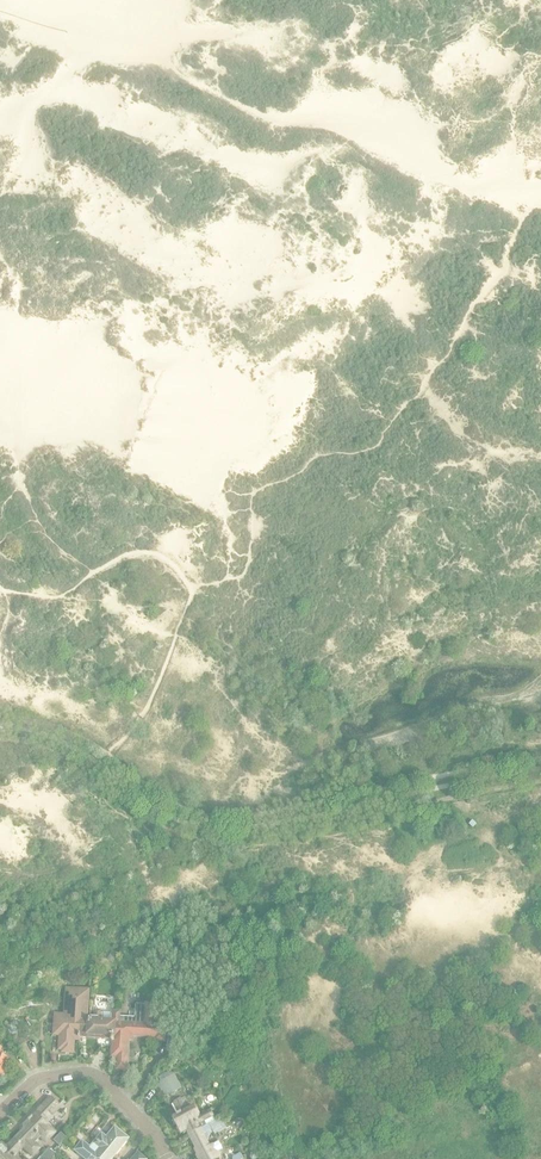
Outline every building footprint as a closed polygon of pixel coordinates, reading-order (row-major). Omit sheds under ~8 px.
[(89,1027),(90,1015),(90,1014),(87,1014),(88,996),(83,995),(83,994),(71,994),(71,996),(70,996),(69,1015),(65,1015),(64,1034),(63,1051),(73,1052),(73,1039),(79,1039),(79,1037),(80,1037),(80,1032),(81,1027),(89,1027)] [(113,1021),(99,1020),(100,1005),(95,1004),(94,1016),(90,1015),(89,1027),(81,1027),(80,1032),(89,1032),(89,1036),(104,1037),(107,1034),(112,1035),(113,1021)] [(126,1067),(127,1046),(125,1045),(125,1040),(128,1040),(128,1038),(130,1038),(130,1037),(133,1035),(156,1036),(156,1039),(164,1040),(165,1024),(153,1023),(154,1005),(147,1004),(146,1023),(118,1021),(119,1012),(113,1011),(113,1021),(112,1035),(112,1041),(112,1049),(113,1049),(112,1053),(114,1054),(118,1054),(117,1066),(126,1067)] [(29,1039),(20,1024),(8,1031),(18,1046),(29,1039)] [(9,1059),(0,1056),(0,1079),(2,1079),(9,1059)] [(203,1119),(212,1115),(209,1109),(198,1115),(193,1106),(186,1109),(185,1108),(187,1104),(185,1101),(187,1100),(185,1097),(174,1076),(163,1082),(169,1094),(163,1098),(167,1106),(171,1103),(171,1104),(174,1103),(175,1104),(175,1106),(177,1111),(179,1112),(179,1113),(172,1117),(180,1132),(184,1130),(183,1130),(184,1127),(185,1127),(189,1134),(206,1124),(203,1119)] [(55,1131),(43,1119),(45,1117),(47,1118),(51,1113),(50,1112),(51,1111),(45,1105),(44,1106),(42,1105),(22,1125),(22,1126),(23,1129),(9,1143),(18,1151),(35,1133),(35,1134),(37,1132),(45,1141),(55,1131)] [(221,1153),(216,1142),(211,1145),(208,1139),(209,1134),(213,1132),(209,1123),(206,1125),(206,1124),(189,1134),(198,1151),(197,1154),(196,1154),(199,1158),(220,1158),(221,1153)] [(127,1138),(114,1127),(106,1138),(102,1135),(90,1149),(81,1142),(75,1150),(86,1158),(110,1158),(127,1138)] [(29,1152),(24,1157),(18,1151),(9,1143),(4,1149),(3,1148),(3,1146),(3,1145),(1,1142),(0,1143),(0,1158),(36,1158),(29,1152)] [(55,1153),(47,1148),(39,1158),(52,1158),(55,1153)]
